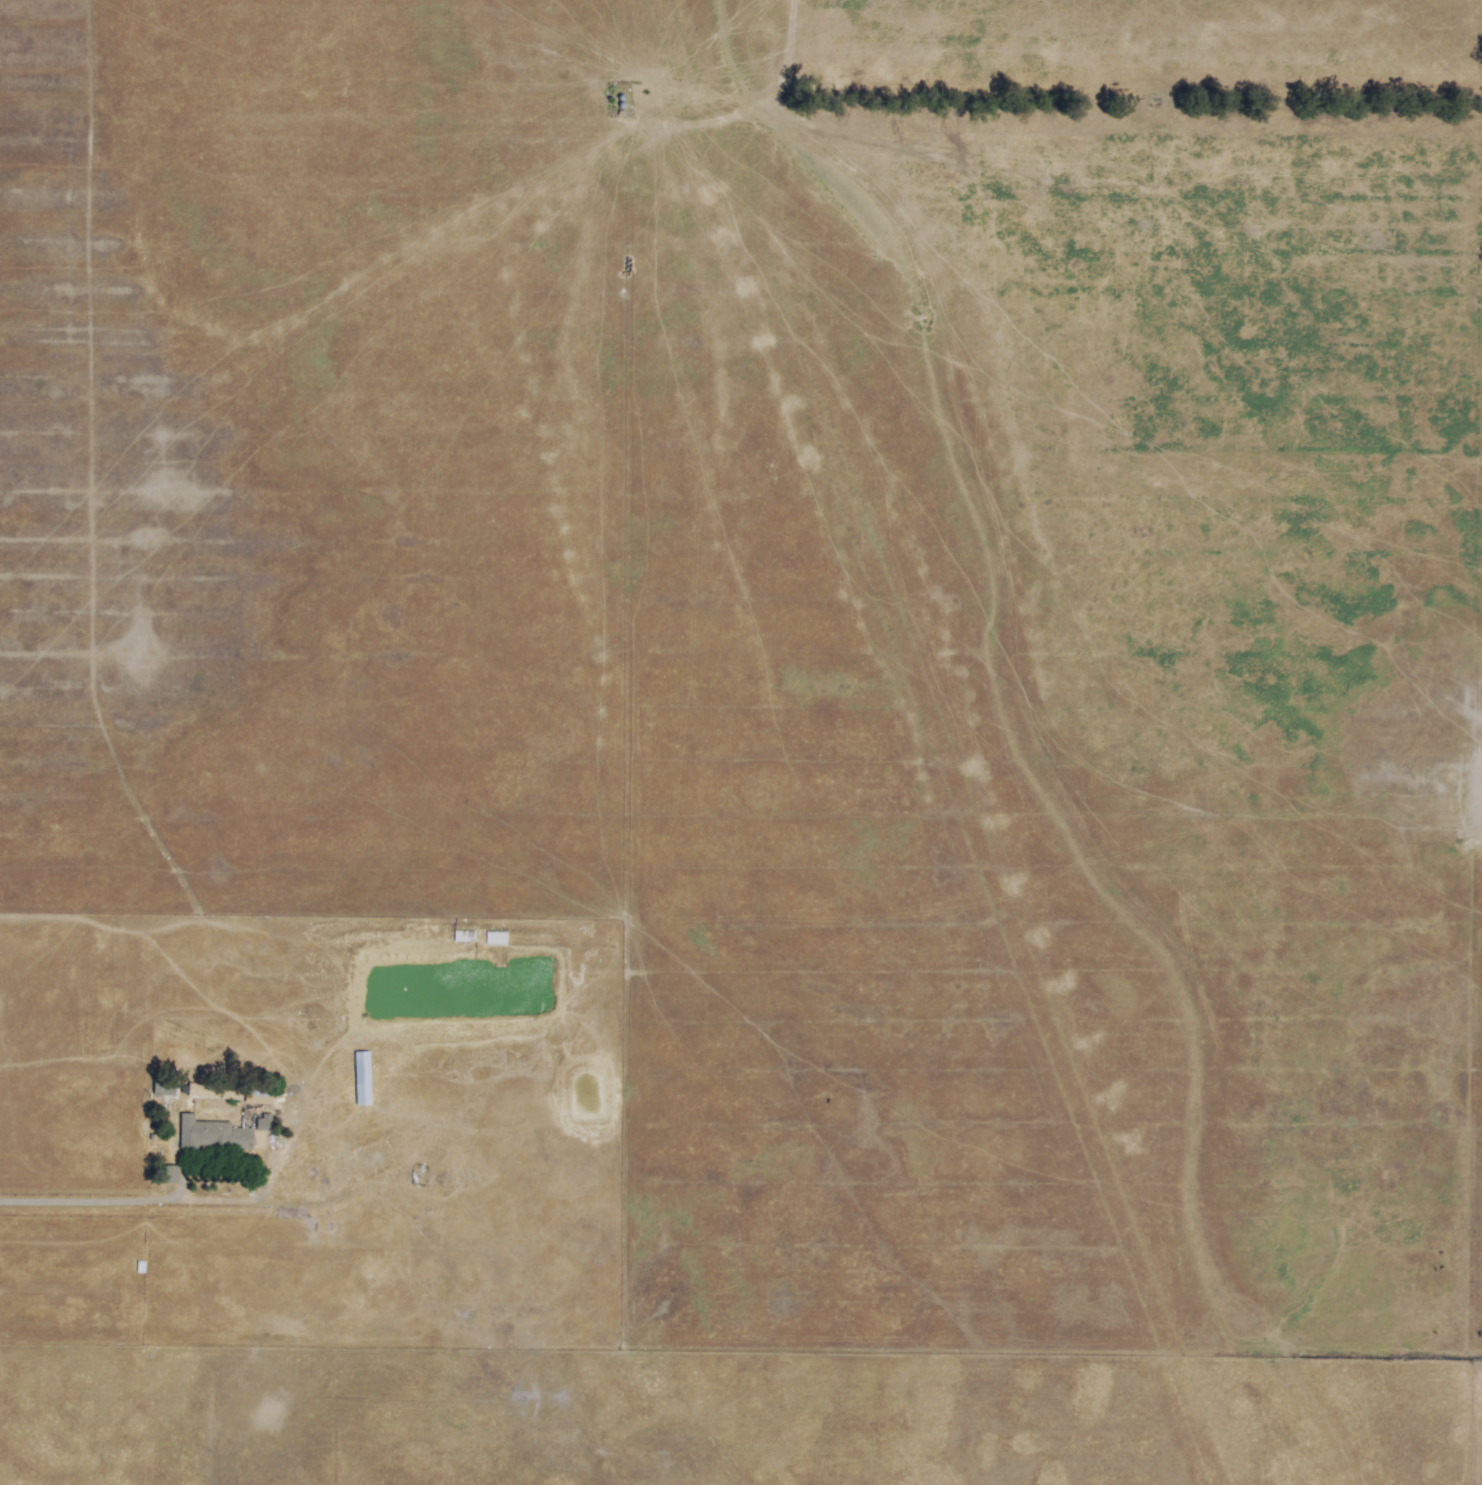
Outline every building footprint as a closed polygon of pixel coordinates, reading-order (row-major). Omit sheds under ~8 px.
[(368,1051),(353,1051),(354,1105),(369,1104),(368,1051)] [(251,1128),(229,1127),(229,1122),(193,1121),(193,1113),(179,1113),(178,1146),(208,1147),(208,1148),(251,1149),(251,1128)] [(255,1130),(269,1130),(270,1114),(256,1114),(255,1130)]
